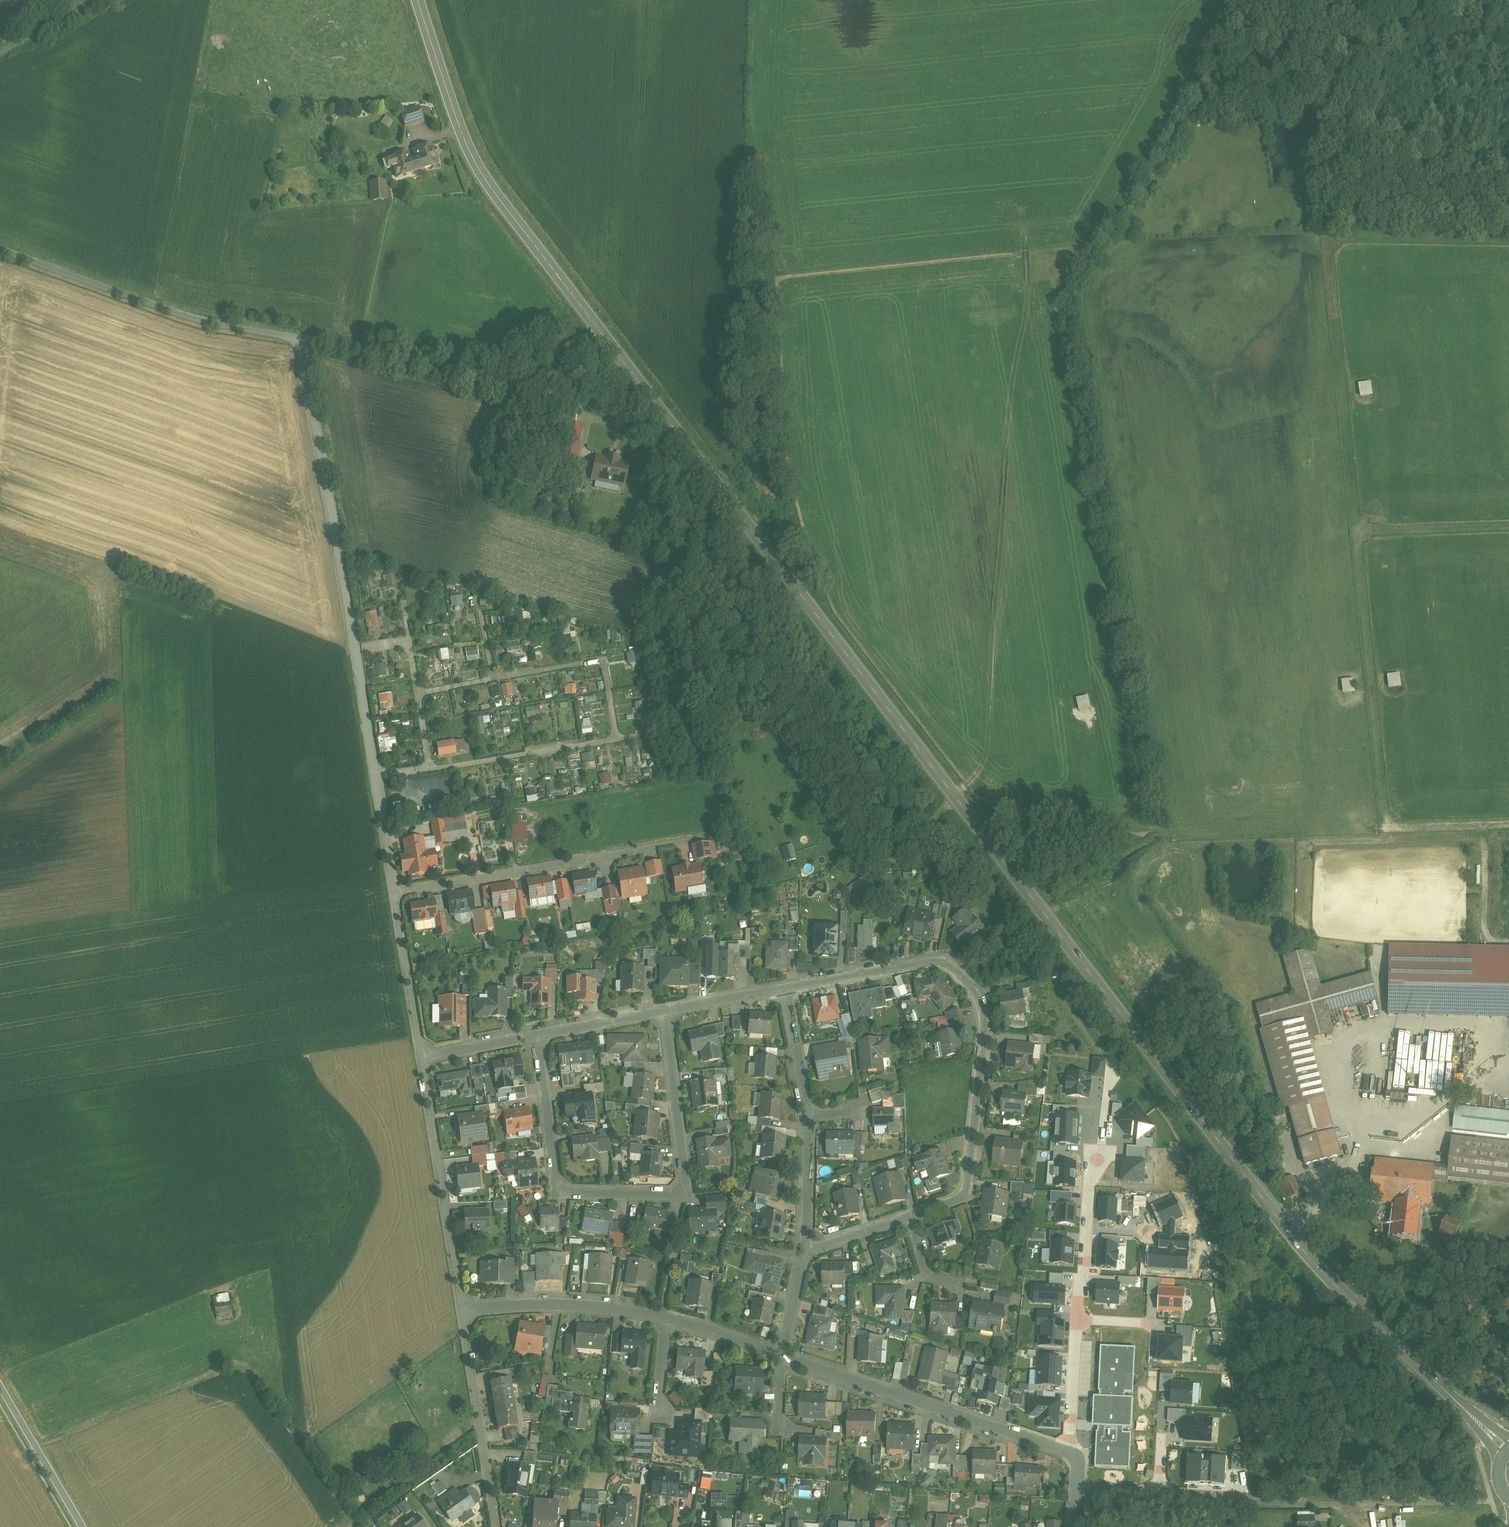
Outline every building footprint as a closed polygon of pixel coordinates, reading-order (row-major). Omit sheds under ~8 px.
[(419,107),(402,112),(407,126),(424,121),(419,107)] [(390,129),(396,121),(389,115),(383,124),(390,129)] [(431,144),(414,150),(416,158),(408,160),(406,152),(391,157),(397,177),(437,164),(431,144)] [(384,181),(370,183),(372,201),(386,200),(384,181)] [(1356,397),(1369,396),(1368,382),(1355,383),(1356,397)] [(577,414),(566,413),(566,416),(560,415),(557,430),(563,431),(559,455),(553,454),(551,466),(547,465),(546,470),(566,473),(569,457),(579,458),(584,426),(576,424),(577,414)] [(620,459),(607,457),(607,459),(598,457),(593,479),(595,480),(594,487),(621,493),(623,486),(624,486),(628,464),(619,462),(620,459)] [(396,574),(385,575),(386,586),(396,586),(396,574)] [(509,612),(510,622),(533,621),(532,610),(509,612)] [(379,611),(368,612),(370,636),(375,635),(375,628),(380,627),(379,611)] [(429,627),(431,635),(446,632),(444,623),(429,627)] [(568,645),(574,644),(572,633),(566,634),(568,645)] [(509,642),(511,653),(523,650),(522,640),(509,642)] [(469,647),(470,661),(482,660),(481,646),(469,647)] [(453,659),(451,648),(441,650),(443,661),(453,659)] [(630,663),(640,661),(638,651),(627,654),(630,663)] [(379,664),(379,677),(388,676),(388,663),(379,664)] [(1385,688),(1398,688),(1397,674),(1384,675),(1385,688)] [(1338,680),(1339,694),(1351,693),(1351,679),(1338,680)] [(507,697),(516,695),(513,683),(504,685),(507,697)] [(492,709),(504,708),(503,686),(494,687),(495,701),(492,702),(492,709)] [(382,709),(396,708),(395,693),(381,694),(382,709)] [(1073,698),(1075,712),(1088,710),(1086,696),(1073,698)] [(542,705),(527,707),(529,718),(544,715),(542,705)] [(486,716),(479,716),(480,737),(487,737),(486,716)] [(585,719),(586,732),(594,732),(593,719),(585,719)] [(510,731),(509,720),(496,722),(499,746),(511,744),(509,735),(503,736),(503,732),(510,731)] [(395,752),(395,744),(399,744),(399,737),(382,739),(383,753),(395,752)] [(451,742),(437,745),(439,756),(453,754),(451,742)] [(613,762),(622,761),(621,751),(612,752),(613,762)] [(583,753),(584,762),(596,761),(595,752),(583,753)] [(565,758),(555,759),(555,767),(565,766),(565,758)] [(603,783),(614,783),(613,772),(602,773),(603,783)] [(529,801),(547,798),(545,783),(527,786),(529,801)] [(468,791),(470,805),(482,802),(480,789),(468,791)] [(514,824),(526,823),(525,814),(513,815),(514,824)] [(445,819),(432,821),(433,829),(446,827),(445,819)] [(533,840),(529,822),(514,826),(519,844),(533,840)] [(446,827),(433,829),(436,844),(468,839),(466,824),(446,827)] [(425,853),(423,839),(405,842),(407,856),(401,857),(404,872),(410,871),(410,876),(417,875),(420,877),(425,876),(427,873),(428,873),(427,868),(437,866),(435,852),(425,853)] [(796,843),(784,847),(788,861),(800,858),(796,843)] [(710,844),(694,847),(696,861),(712,858),(710,844)] [(662,862),(646,865),(648,878),(664,875),(662,862)] [(699,866),(673,871),(677,892),(688,890),(689,896),(706,893),(705,885),(702,886),(699,866)] [(641,869),(619,873),(623,899),(630,898),(631,895),(638,894),(641,896),(646,895),(641,869)] [(860,873),(845,882),(848,887),(863,878),(860,873)] [(593,874),(573,877),(576,894),(578,896),(585,895),(586,893),(596,891),(593,874)] [(550,878),(528,882),(531,900),(553,896),(550,878)] [(567,881),(555,883),(558,901),(570,899),(567,881)] [(513,884),(503,886),(503,887),(497,888),(497,887),(491,888),(494,906),(515,903),(516,903),(515,894),(513,884)] [(615,888),(602,890),(605,908),(618,906),(615,888)] [(471,892),(458,894),(457,894),(448,895),(451,915),(475,911),(471,892)] [(525,909),(523,893),(515,894),(516,903),(515,903),(516,910),(525,909)] [(952,896),(946,895),(943,907),(949,908),(952,896)] [(435,902),(411,905),(414,922),(422,921),(429,920),(435,919),(437,918),(437,916),(435,902)] [(792,909),(794,921),(802,919),(799,907),(792,909)] [(949,908),(943,907),(941,918),(947,919),(949,908)] [(487,926),(485,908),(476,910),(479,927),(487,926)] [(975,917),(968,909),(958,917),(964,925),(953,934),(963,946),(985,929),(975,916),(975,917)] [(935,916),(910,911),(906,934),(930,939),(935,916)] [(445,915),(437,916),(437,918),(435,919),(436,924),(446,923),(445,915)] [(866,927),(860,927),(859,948),(872,949),(873,921),(866,921),(866,927)] [(840,926),(816,925),(816,926),(817,926),(817,938),(815,938),(815,956),(839,957),(840,926)] [(1000,935),(991,926),(982,935),(991,944),(1000,935)] [(799,938),(791,938),(790,951),(799,951),(799,938)] [(739,943),(728,943),(728,954),(716,954),(716,945),(706,945),(705,979),(735,979),(735,968),(738,968),(739,959),(739,946),(739,943)] [(788,944),(772,943),(772,958),(767,958),(766,968),(787,969),(788,944)] [(750,947),(739,946),(739,959),(750,960),(750,947)] [(851,962),(859,962),(859,948),(851,948),(851,962)] [(1370,974),(1320,989),(1309,950),(1285,957),(1296,995),(1257,1006),(1264,1031),(1303,1020),(1308,1039),(1332,1032),(1327,1013),(1377,999),(1370,974)] [(656,955),(648,955),(648,968),(656,968),(656,955)] [(1390,955),(1389,1016),(1508,1018),(1508,958),(1390,955)] [(688,961),(662,960),(662,985),(688,986),(688,965),(688,961)] [(701,965),(688,965),(688,985),(701,986),(701,965)] [(643,967),(623,967),(623,992),(642,992),(643,967)] [(557,971),(546,970),(546,980),(550,980),(550,984),(557,984),(557,971)] [(606,970),(595,970),(595,980),(595,984),(604,983),(606,970)] [(595,980),(578,980),(578,977),(568,977),(568,993),(577,993),(579,993),(579,1000),(577,1000),(577,1001),(595,1001),(595,984),(595,980)] [(946,989),(941,983),(943,982),(940,979),(916,983),(918,995),(929,993),(943,1011),(957,1000),(947,988),(946,989)] [(546,980),(524,980),(524,991),(532,991),(532,1005),(550,1005),(550,984),(550,980),(546,980)] [(898,986),(893,988),(897,999),(902,997),(898,986)] [(892,987),(884,989),(886,1001),(897,999),(892,987)] [(506,989),(490,989),(490,990),(492,990),(491,1001),(476,1001),(476,1017),(506,1017),(506,999),(506,989)] [(884,989),(850,995),(855,1021),(873,1018),(871,1010),(887,1007),(886,1001),(884,989)] [(1023,992),(1000,996),(1004,1016),(1026,1012),(1023,992)] [(459,999),(441,998),(441,1007),(444,1007),(443,1024),(441,1024),(441,1025),(453,1025),(453,1028),(461,1028),(461,1014),(464,1014),(464,1006),(459,1006),(459,999)] [(838,1018),(835,998),(814,1002),(818,1021),(838,1018)] [(958,1008),(946,1015),(947,1021),(960,1019),(958,1008)] [(772,1015),(750,1014),(748,1033),(770,1035),(772,1015)] [(847,1014),(842,1016),(845,1026),(850,1025),(847,1014)] [(960,1019),(947,1021),(949,1032),(959,1031),(962,1030),(960,1019)] [(1308,1039),(1303,1020),(1264,1031),(1262,1031),(1284,1109),(1289,1107),(1324,1097),(1308,1039)] [(723,1023),(713,1026),(714,1028),(715,1028),(717,1038),(725,1036),(723,1023)] [(714,1028),(689,1034),(692,1052),(706,1049),(709,1061),(720,1059),(717,1046),(718,1046),(717,1038),(715,1028),(714,1028)] [(949,1032),(938,1034),(940,1044),(943,1044),(945,1056),(942,1057),(942,1058),(962,1055),(959,1031),(949,1032)] [(1043,1036),(1030,1035),(1030,1042),(1043,1044),(1043,1036)] [(646,1036),(608,1036),(608,1047),(615,1047),(615,1053),(625,1054),(625,1061),(632,1061),(644,1061),(646,1061),(646,1036)] [(854,1036),(842,1038),(843,1045),(845,1045),(846,1050),(855,1048),(854,1036)] [(888,1040),(880,1040),(880,1039),(860,1041),(861,1049),(862,1049),(863,1060),(862,1060),(864,1072),(883,1070),(882,1055),(890,1054),(888,1040)] [(1035,1046),(1009,1043),(1007,1067),(1021,1069),(1021,1072),(1031,1073),(1031,1070),(1032,1070),(1035,1046)] [(590,1044),(558,1048),(561,1075),(572,1074),(572,1073),(571,1065),(593,1062),(590,1044)] [(843,1045),(815,1051),(821,1078),(820,1071),(835,1069),(836,1072),(841,1071),(842,1074),(844,1074),(843,1070),(850,1069),(846,1050),(845,1045),(843,1045)] [(1433,1051),(1431,1082),(1451,1083),(1453,1054),(1440,1053),(1440,1047),(1433,1046),(1432,1051),(1433,1051)] [(1387,1086),(1393,1086),(1393,1074),(1398,1074),(1398,1047),(1393,1047),(1393,1056),(1387,1056),(1387,1086)] [(767,1049),(754,1048),(753,1057),(756,1057),(757,1056),(766,1057),(767,1049)] [(1407,1049),(1405,1076),(1425,1078),(1427,1051),(1407,1049)] [(766,1057),(757,1056),(756,1057),(755,1078),(774,1080),(776,1058),(766,1057)] [(1092,1078),(1105,1079),(1107,1059),(1094,1058),(1092,1078)] [(520,1059),(494,1064),(498,1088),(510,1086),(509,1080),(524,1077),(520,1059)] [(481,1066),(470,1067),(472,1080),(483,1078),(481,1066)] [(572,1074),(561,1075),(563,1088),(576,1087),(574,1072),(572,1073),(572,1074)] [(1066,1097),(1089,1099),(1092,1075),(1069,1072),(1066,1097)] [(468,1073),(438,1078),(440,1092),(460,1089),(461,1097),(472,1095),(468,1073)] [(644,1074),(635,1073),(635,1074),(632,1098),(639,1099),(651,1100),(652,1100),(654,1075),(644,1074)] [(714,1081),(692,1084),(695,1109),(717,1107),(716,1096),(714,1096),(712,1083),(714,1082),(714,1081)] [(597,1084),(584,1086),(585,1093),(598,1091),(597,1084)] [(1035,1086),(1020,1085),(1019,1094),(1026,1094),(1026,1095),(1034,1095),(1035,1086)] [(525,1086),(509,1089),(510,1096),(526,1093),(525,1086)] [(1380,1086),(1379,1098),(1391,1100),(1393,1088),(1380,1086)] [(882,1088),(870,1092),(873,1104),(885,1100),(882,1088)] [(1019,1094),(1003,1092),(1002,1107),(1011,1108),(1010,1111),(1025,1113),(1026,1095),(1026,1094),(1019,1094)] [(591,1094),(564,1098),(567,1116),(577,1115),(577,1113),(580,1113),(582,1125),(595,1123),(591,1094)] [(781,1096),(754,1094),(753,1107),(760,1108),(759,1118),(759,1119),(770,1120),(779,1121),(781,1096)] [(905,1094),(894,1097),(895,1108),(895,1109),(906,1109),(905,1094)] [(1324,1097),(1289,1107),(1306,1165),(1341,1156),(1324,1097)] [(508,1103),(495,1105),(497,1115),(505,1114),(505,1113),(509,1112),(508,1103)] [(1117,1118),(1137,1143),(1156,1128),(1137,1103),(1117,1118)] [(638,1105),(626,1104),(626,1112),(637,1113),(637,1112),(640,1112),(640,1105),(638,1105)] [(487,1106),(475,1108),(476,1116),(481,1116),(489,1115),(487,1106)] [(1505,1112),(1456,1107),(1454,1128),(1502,1133),(1505,1112)] [(901,1119),(895,1119),(895,1109),(895,1108),(874,1109),(875,1127),(890,1127),(890,1135),(901,1134),(901,1119)] [(509,1112),(505,1113),(505,1114),(508,1134),(532,1130),(529,1112),(517,1114),(516,1111),(509,1112)] [(640,1112),(637,1112),(637,1113),(636,1122),(639,1122),(637,1137),(635,1136),(635,1137),(657,1139),(659,1114),(640,1112)] [(1053,1143),(1078,1145),(1080,1115),(1055,1113),(1053,1143)] [(476,1116),(460,1119),(464,1143),(485,1139),(481,1116),(476,1116)] [(770,1120),(759,1119),(759,1118),(757,1118),(757,1126),(762,1126),(769,1127),(770,1120)] [(769,1127),(762,1126),(761,1135),(774,1136),(775,1136),(776,1128),(769,1127)] [(728,1128),(715,1130),(716,1136),(729,1134),(728,1128)] [(1028,1132),(1015,1131),(1014,1141),(1024,1143),(1027,1144),(1028,1132)] [(855,1133),(827,1133),(827,1154),(840,1154),(840,1152),(854,1152),(854,1154),(855,1154),(855,1146),(855,1133)] [(775,1136),(774,1136),(764,1135),(763,1145),(765,1146),(763,1158),(761,1158),(761,1159),(782,1161),(786,1137),(775,1136)] [(597,1136),(572,1139),(574,1156),(582,1155),(583,1161),(599,1159),(598,1153),(599,1153),(597,1140),(597,1136)] [(728,1140),(715,1142),(714,1138),(697,1140),(697,1141),(700,1160),(699,1160),(700,1169),(716,1167),(715,1154),(730,1152),(728,1140)] [(609,1139),(597,1140),(599,1153),(610,1152),(609,1139)] [(1014,1141),(996,1139),(993,1163),(1021,1166),(1024,1143),(1014,1141)] [(1452,1140),(1449,1168),(1448,1175),(1449,1175),(1508,1182),(1508,1146),(1452,1140)] [(644,1145),(631,1144),(630,1154),(643,1155),(643,1153),(644,1145)] [(949,1175),(941,1151),(915,1160),(918,1169),(924,1167),(925,1169),(928,1168),(932,1180),(949,1175)] [(515,1152),(502,1154),(504,1164),(507,1164),(507,1163),(516,1162),(515,1152)] [(662,1155),(643,1153),(643,1155),(641,1177),(660,1179),(662,1155)] [(495,1155),(486,1156),(487,1166),(488,1172),(497,1171),(496,1165),(495,1155)] [(907,1155),(895,1159),(898,1171),(910,1168),(907,1155)] [(486,1156),(472,1157),(473,1167),(478,1166),(478,1167),(487,1166),(486,1156)] [(516,1162),(507,1163),(507,1164),(509,1175),(510,1182),(519,1180),(520,1188),(538,1186),(535,1159),(516,1162)] [(1434,1166),(1376,1160),(1372,1200),(1396,1203),(1420,1205),(1430,1206),(1433,1179),(1434,1166)] [(1122,1182),(1144,1184),(1145,1163),(1123,1161),(1122,1182)] [(1054,1187),(1074,1188),(1076,1163),(1056,1162),(1054,1187)] [(473,1167),(456,1169),(459,1189),(481,1186),(478,1167),(478,1166),(473,1167)] [(1449,1168),(1434,1166),(1433,1179),(1448,1180),(1449,1176),(1449,1175),(1448,1175),(1449,1168)] [(783,1177),(757,1169),(753,1184),(759,1186),(756,1195),(779,1201),(781,1191),(779,1190),(783,1177)] [(859,1172),(853,1174),(855,1186),(862,1185),(859,1172)] [(899,1173),(876,1179),(883,1206),(906,1200),(899,1173)] [(1292,1176),(1277,1183),(1285,1200),(1300,1194),(1292,1176)] [(1025,1183),(1012,1182),(1011,1194),(1024,1194),(1025,1183)] [(1008,1192),(986,1189),(983,1215),(1005,1218),(1008,1192)] [(856,1198),(855,1191),(836,1194),(837,1203),(840,1202),(841,1208),(838,1208),(839,1211),(841,1210),(842,1217),(840,1218),(859,1214),(858,1206),(859,1206),(858,1198),(856,1198)] [(1056,1204),(1072,1205),(1072,1193),(1051,1192),(1051,1204),(1056,1204)] [(705,1199),(706,1210),(715,1210),(715,1213),(725,1213),(724,1197),(705,1199)] [(1138,1197),(1138,1206),(1150,1207),(1150,1197),(1138,1197)] [(1098,1222),(1116,1224),(1118,1199),(1100,1198),(1098,1222)] [(1159,1236),(1158,1248),(1149,1247),(1148,1269),(1187,1272),(1189,1250),(1190,1237),(1174,1236),(1176,1221),(1183,1218),(1174,1198),(1153,1207),(1162,1228),(1166,1226),(1166,1236),(1159,1236)] [(507,1210),(507,1202),(494,1202),(494,1210),(507,1210)] [(756,1205),(744,1203),(742,1211),(755,1213),(756,1205)] [(1420,1205),(1396,1203),(1393,1236),(1417,1238),(1420,1205)] [(526,1204),(519,1209),(524,1218),(532,1214),(526,1204)] [(1055,1224),(1075,1225),(1077,1205),(1072,1205),(1056,1204),(1055,1224)] [(559,1218),(558,1209),(541,1209),(541,1227),(559,1227),(559,1218)] [(613,1214),(586,1209),(583,1231),(596,1233),(596,1230),(610,1233),(609,1235),(610,1235),(613,1214)] [(670,1214),(646,1209),(642,1228),(666,1232),(667,1227),(670,1214)] [(688,1211),(689,1233),(716,1232),(715,1213),(715,1210),(706,1210),(688,1211)] [(489,1211),(476,1211),(466,1212),(466,1211),(465,1211),(466,1233),(466,1231),(473,1230),(473,1232),(490,1232),(489,1211)] [(785,1215),(762,1212),(764,1212),(762,1229),(760,1228),(758,1238),(781,1242),(785,1215)] [(1460,1222),(1447,1217),(1440,1234),(1453,1240),(1457,1230),(1460,1222)] [(568,1218),(559,1218),(559,1227),(559,1232),(566,1232),(568,1218)] [(958,1220),(951,1223),(955,1236),(962,1233),(958,1220)] [(626,1223),(615,1221),(613,1233),(624,1235),(626,1223)] [(955,1236),(951,1223),(929,1230),(936,1248),(947,1244),(946,1242),(953,1240),(952,1237),(955,1236)] [(674,1228),(667,1227),(666,1232),(664,1240),(672,1241),(674,1228)] [(1050,1240),(1067,1241),(1067,1233),(1051,1231),(1050,1240)] [(1103,1235),(1103,1244),(1118,1245),(1120,1245),(1121,1237),(1103,1235)] [(1004,1245),(984,1240),(978,1264),(992,1268),(994,1261),(1000,1263),(1004,1245)] [(1050,1265),(1073,1266),(1075,1242),(1067,1241),(1051,1240),(1050,1265)] [(898,1241),(873,1249),(878,1266),(881,1274),(894,1270),(894,1269),(891,1270),(887,1259),(903,1254),(898,1241)] [(1103,1244),(1097,1244),(1096,1268),(1117,1269),(1118,1245),(1103,1244)] [(769,1259),(759,1257),(756,1257),(757,1250),(753,1250),(752,1255),(749,1254),(745,1270),(764,1274),(761,1287),(764,1288),(777,1291),(783,1262),(769,1259)] [(770,1253),(757,1250),(756,1257),(759,1257),(769,1259),(770,1253)] [(564,1254),(537,1254),(537,1281),(561,1281),(560,1265),(564,1265),(564,1254)] [(612,1257),(592,1255),(590,1270),(589,1282),(589,1283),(609,1285),(612,1257)] [(694,1256),(682,1255),(681,1261),(693,1263),(694,1256)] [(650,1263),(630,1259),(626,1284),(646,1288),(646,1287),(643,1287),(645,1273),(648,1273),(650,1263)] [(852,1262),(844,1262),(844,1265),(844,1275),(852,1275),(852,1262)] [(507,1264),(482,1263),(482,1274),(489,1274),(489,1283),(507,1284),(507,1274),(507,1264)] [(844,1265),(823,1265),(823,1284),(844,1284),(844,1275),(844,1265)] [(878,1266),(870,1269),(874,1282),(881,1282),(879,1275),(881,1274),(878,1266)] [(721,1275),(713,1274),(712,1283),(712,1286),(719,1287),(721,1275)] [(535,1277),(525,1277),(525,1288),(536,1288),(535,1277)] [(1147,1295),(1159,1295),(1160,1287),(1161,1287),(1162,1280),(1148,1279),(1147,1295)] [(712,1283),(691,1281),(688,1306),(708,1309),(712,1286),(712,1283)] [(1000,1283),(983,1281),(982,1288),(998,1291),(1000,1283)] [(1097,1284),(1096,1304),(1118,1306),(1119,1285),(1097,1284)] [(1034,1304),(1064,1306),(1066,1288),(1035,1286),(1034,1304)] [(1158,1312),(1183,1314),(1185,1289),(1161,1287),(1160,1287),(1159,1295),(1158,1312)] [(777,1291),(764,1288),(763,1294),(775,1297),(777,1291)] [(903,1288),(878,1288),(878,1301),(888,1301),(888,1318),(903,1318),(903,1312),(903,1288)] [(762,1294),(750,1291),(748,1299),(755,1301),(755,1300),(761,1302),(762,1294)] [(1012,1293),(998,1291),(996,1304),(1009,1306),(1010,1305),(1012,1293)] [(218,1319),(235,1318),(233,1293),(217,1294),(218,1319)] [(1022,1295),(1012,1293),(1010,1305),(1019,1307),(1022,1295)] [(761,1302),(755,1300),(755,1301),(750,1321),(769,1325),(774,1305),(761,1302)] [(1001,1307),(975,1303),(971,1327),(994,1331),(994,1335),(996,1335),(1001,1307)] [(828,1309),(816,1305),(814,1314),(827,1317),(828,1309)] [(948,1307),(939,1306),(939,1305),(933,1305),(931,1324),(932,1324),(932,1333),(946,1334),(947,1325),(956,1325),(957,1317),(957,1306),(948,1306),(948,1307)] [(915,1312),(903,1312),(903,1318),(903,1325),(912,1325),(915,1312)] [(965,1317),(957,1317),(956,1325),(955,1330),(965,1330),(965,1317)] [(838,1324),(813,1319),(808,1345),(833,1350),(835,1340),(838,1324)] [(1037,1345),(1063,1348),(1066,1322),(1040,1319),(1037,1345)] [(542,1328),(522,1325),(518,1347),(530,1349),(529,1351),(539,1353),(541,1338),(542,1328)] [(551,1327),(543,1325),(542,1328),(541,1338),(549,1339),(551,1327)] [(605,1327),(578,1325),(577,1336),(576,1347),(577,1347),(603,1349),(605,1327)] [(647,1334),(623,1332),(622,1336),(621,1352),(633,1353),(632,1364),(632,1367),(635,1368),(639,1368),(642,1368),(642,1365),(643,1365),(644,1354),(645,1354),(647,1334)] [(1222,1332),(1211,1334),(1213,1345),(1223,1344),(1222,1332)] [(622,1336),(612,1335),(610,1353),(621,1354),(621,1352),(622,1336)] [(577,1336),(568,1336),(567,1349),(577,1349),(577,1347),(576,1347),(577,1336)] [(882,1338),(862,1337),(860,1362),(880,1364),(882,1338)] [(1157,1363),(1182,1365),(1184,1338),(1158,1337),(1157,1363)] [(1095,1467),(1130,1469),(1131,1433),(1123,1432),(1123,1426),(1131,1427),(1132,1397),(1125,1397),(1125,1392),(1132,1392),(1135,1348),(1101,1347),(1098,1391),(1100,1391),(1100,1396),(1094,1396),(1092,1426),(1098,1427),(1098,1432),(1097,1432),(1095,1467)] [(949,1353),(927,1348),(920,1380),(948,1387),(951,1378),(943,1376),(949,1353)] [(705,1351),(678,1349),(677,1370),(691,1371),(690,1378),(702,1379),(702,1373),(702,1371),(704,1372),(705,1351)] [(722,1354),(714,1354),(713,1366),(721,1367),(722,1354)] [(1035,1386),(1061,1388),(1062,1358),(1037,1357),(1035,1386)] [(911,1363),(904,1362),(902,1375),(909,1377),(911,1363)] [(997,1371),(977,1366),(974,1380),(983,1382),(978,1399),(997,1404),(1003,1378),(996,1376),(997,1371)] [(517,1368),(510,1370),(511,1377),(518,1376),(517,1368)] [(763,1372),(745,1371),(745,1369),(736,1369),(734,1392),(735,1392),(735,1390),(752,1391),(752,1393),(762,1394),(764,1371),(763,1371),(763,1372)] [(510,1370),(490,1373),(491,1380),(511,1377),(510,1370)] [(713,1374),(702,1373),(702,1379),(701,1386),(712,1387),(713,1374)] [(1159,1391),(1171,1392),(1171,1381),(1172,1375),(1160,1374),(1159,1391)] [(958,1379),(951,1378),(948,1387),(947,1390),(955,1392),(958,1379)] [(510,1380),(491,1383),(492,1383),(495,1406),(513,1403),(510,1380)] [(1170,1404),(1192,1406),(1194,1382),(1171,1381),(1171,1392),(1170,1404)] [(559,1387),(548,1386),(547,1399),(553,1400),(557,1400),(558,1392),(559,1387)] [(591,1399),(573,1397),(573,1394),(558,1392),(557,1400),(553,1400),(551,1411),(576,1414),(575,1422),(569,1421),(568,1428),(586,1431),(588,1415),(589,1416),(591,1399)] [(678,1406),(684,1401),(678,1392),(671,1397),(678,1406)] [(827,1397),(801,1395),(800,1417),(826,1419),(826,1416),(827,1403),(827,1397)] [(1013,1396),(1012,1404),(1022,1405),(1023,1397),(1013,1396)] [(1011,1399),(1003,1397),(1000,1409),(1010,1411),(1011,1399)] [(1038,1427),(1059,1428),(1061,1399),(1030,1397),(1029,1417),(1038,1418),(1038,1427)] [(513,1403),(495,1406),(499,1429),(504,1428),(517,1426),(513,1403)] [(837,1403),(827,1403),(826,1416),(836,1416),(837,1403)] [(710,1410),(697,1409),(696,1422),(700,1422),(701,1421),(704,1421),(704,1420),(709,1421),(710,1410)] [(637,1411),(612,1410),(611,1433),(636,1434),(637,1411)] [(1168,1421),(1184,1422),(1185,1417),(1185,1411),(1168,1410),(1168,1421)] [(742,1412),(729,1411),(728,1421),(730,1421),(730,1420),(741,1420),(742,1412)] [(877,1415),(849,1413),(848,1436),(876,1437),(877,1415)] [(1183,1441),(1212,1443),(1213,1418),(1185,1417),(1184,1422),(1183,1441)] [(741,1420),(730,1420),(730,1421),(729,1440),(738,1441),(739,1438),(749,1438),(748,1443),(747,1443),(747,1445),(741,1445),(741,1453),(760,1454),(762,1422),(741,1420)] [(541,1422),(532,1421),(530,1442),(541,1443),(543,1432),(540,1432),(541,1422)] [(696,1422),(680,1421),(680,1433),(671,1433),(670,1455),(671,1455),(671,1452),(682,1453),(682,1455),(698,1457),(700,1422),(696,1422)] [(915,1426),(889,1425),(888,1448),(915,1449),(915,1426)] [(517,1426),(504,1428),(507,1441),(519,1439),(517,1426)] [(832,1433),(816,1429),(816,1438),(826,1439),(826,1440),(832,1440),(832,1433)] [(652,1437),(635,1436),(634,1450),(651,1451),(652,1437)] [(816,1438),(802,1437),(800,1457),(808,1457),(808,1465),(822,1466),(823,1458),(825,1458),(826,1440),(826,1439),(816,1438)] [(955,1438),(931,1438),(930,1455),(944,1456),(944,1462),(941,1462),(941,1463),(954,1463),(955,1463),(955,1456),(955,1438)] [(997,1452),(974,1452),(974,1474),(987,1474),(987,1472),(995,1472),(995,1474),(997,1474),(997,1452)] [(1232,1469),(1248,1471),(1244,1453),(1233,1452),(1232,1469)] [(921,1455),(913,1454),(912,1468),(920,1468),(921,1455)] [(1211,1485),(1225,1486),(1226,1459),(1211,1458),(1211,1463),(1202,1463),(1203,1457),(1188,1456),(1187,1485),(1201,1485),(1201,1482),(1211,1483),(1211,1485)] [(529,1468),(510,1465),(506,1494),(525,1497),(529,1468)] [(1017,1466),(1008,1465),(1008,1477),(1008,1478),(1016,1479),(1017,1466)] [(1043,1468),(1017,1466),(1016,1479),(1016,1484),(1041,1486),(1043,1468)] [(678,1475),(655,1472),(652,1495),(662,1496),(662,1492),(679,1494),(680,1485),(677,1485),(678,1475)] [(704,1486),(711,1487),(712,1473),(705,1472),(704,1486)] [(553,1486),(554,1474),(543,1473),(542,1486),(553,1486)] [(921,1480),(927,1487),(934,1481),(928,1474),(921,1480)] [(792,1477),(791,1484),(813,1487),(814,1480),(792,1477)] [(433,1488),(440,1497),(449,1489),(442,1480),(433,1488)] [(779,1486),(771,1484),(768,1495),(776,1497),(779,1486)] [(995,1484),(995,1493),(1005,1494),(1005,1484),(995,1484)] [(688,1486),(680,1485),(679,1494),(679,1498),(686,1498),(688,1486)] [(799,1498),(813,1498),(813,1489),(799,1489),(799,1498)] [(445,1506),(443,1507),(452,1520),(475,1505),(465,1492),(454,1500),(445,1506)] [(569,1494),(555,1492),(553,1502),(553,1503),(558,1503),(558,1504),(567,1505),(569,1494)] [(450,1494),(441,1500),(445,1506),(454,1500),(450,1494)] [(981,1495),(980,1503),(989,1504),(990,1495),(981,1495)] [(727,1496),(712,1496),(711,1508),(726,1508),(727,1496)] [(537,1498),(530,1497),(528,1513),(534,1513),(535,1513),(536,1501),(536,1502),(537,1498)] [(619,1499),(618,1513),(608,1513),(607,1526),(608,1526),(618,1526),(633,1526),(635,1500),(619,1499)] [(408,1501),(400,1506),(407,1515),(415,1510),(408,1501)] [(549,1502),(549,1503),(536,1502),(536,1501),(535,1513),(534,1513),(533,1526),(556,1526),(558,1504),(553,1503),(553,1502),(549,1502)] [(711,1508),(711,1519),(711,1518),(721,1518),(721,1519),(726,1519),(726,1508),(711,1508)] [(786,1511),(785,1526),(795,1526),(795,1524),(796,1524),(796,1511),(786,1511)] [(401,1526),(426,1526),(418,1515),(401,1526)] [(572,1515),(571,1515),(570,1526),(595,1526),(596,1516),(595,1516),(572,1515)] [(937,1515),(936,1526),(948,1526),(949,1516),(937,1515)] [(851,1517),(836,1516),(835,1526),(844,1526),(850,1526),(851,1517)] [(1235,1526),(1245,1526),(1246,1518),(1232,1516),(1230,1526),(1235,1526)] [(1299,1517),(1299,1526),(1316,1526),(1315,1517),(1299,1517)] [(711,1518),(711,1519),(711,1526),(720,1526),(721,1519),(721,1518),(711,1518)]
